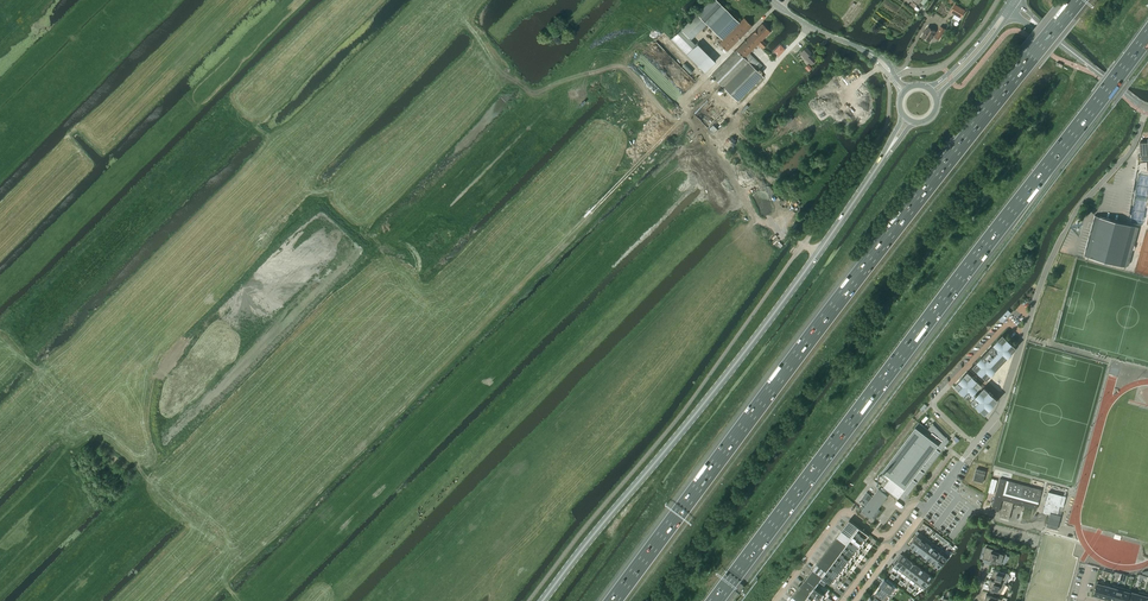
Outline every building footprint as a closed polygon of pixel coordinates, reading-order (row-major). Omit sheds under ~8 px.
[(697,14),(707,24),(710,27),(709,27),(722,40),(739,23),(726,10),(716,0),(710,0),(697,14)] [(912,2),(909,5),(914,9),(921,0),(909,0),(912,2)] [(955,4),(950,12),(955,15),(961,18),(965,10),(955,4)] [(727,51),(752,26),(744,18),(719,43),(727,51)] [(763,48),(767,44),(762,40),(770,32),(762,23),(736,50),(711,75),(737,101),(762,76),(753,67),(758,62),(749,53),(757,44),(761,48),(762,47),(763,48)] [(939,39),(945,29),(941,26),(937,32),(935,32),(936,31),(928,27),(922,37),(929,41),(933,35),(935,36),(934,37),(939,39)] [(677,33),(671,39),(686,54),(692,48),(677,33)] [(772,52),(776,56),(777,57),(785,49),(782,46),(781,45),(780,44),(772,52)] [(811,65),(816,60),(810,54),(811,53),(806,47),(800,53),(811,65)] [(1140,142),(1140,155),(1141,155),(1141,160),(1147,160),(1147,138),(1147,142),(1140,142)] [(1087,215),(1095,207),(1090,203),(1083,212),(1087,215)] [(1095,215),(1084,256),(1125,267),(1129,265),(1133,249),(1134,250),(1135,246),(1134,246),(1139,227),(1095,215)] [(1008,340),(1003,335),(998,340),(997,339),(994,342),(995,343),(981,358),(980,357),(978,360),(978,361),(973,366),(978,371),(981,374),(981,373),(986,378),(991,373),(992,374),(995,371),(994,370),(999,365),(998,365),(999,364),(1000,364),(1001,364),(1001,363),(1002,363),(1002,362),(1002,361),(1003,360),(1008,355),(1009,356),(1011,353),(1011,352),(1016,347),(1010,343),(1011,342),(1008,339),(1008,340)] [(973,377),(968,372),(963,377),(962,376),(959,379),(960,380),(955,385),(960,390),(963,393),(968,397),(981,384),(976,380),(976,379),(973,376),(973,377)] [(989,392),(984,388),(972,401),(977,405),(976,406),(979,409),(980,408),(985,413),(990,408),(993,405),(992,405),(997,400),(992,395),(993,395),(990,392),(989,392)] [(928,429),(924,426),(918,422),(878,474),(888,481),(883,487),(898,498),(900,495),(905,499),(943,448),(949,441),(932,423),(928,429)] [(983,482),(986,471),(976,468),(973,480),(983,482)] [(1002,500),(1003,500),(1013,503),(1037,509),(1039,502),(1042,490),(1015,483),(1009,481),(1000,478),(995,496),(1002,498),(1002,499),(1002,500)] [(888,496),(878,489),(872,497),(869,494),(865,498),(869,501),(859,513),(872,523),(874,521),(874,520),(874,519),(875,519),(880,510),(878,509),(888,496)] [(1043,512),(1047,513),(1050,514),(1050,512),(1057,514),(1060,505),(1063,506),(1066,496),(1049,492),(1043,512)] [(1002,498),(995,496),(991,509),(999,511),(1002,500),(1002,498)] [(1009,519),(1013,503),(1003,500),(999,516),(1009,519)] [(1049,517),(1047,527),(1050,527),(1049,529),(1051,529),(1052,528),(1057,529),(1061,515),(1057,514),(1050,512),(1050,514),(1049,517)] [(855,533),(859,527),(849,520),(845,525),(855,533)] [(851,538),(853,536),(855,533),(845,525),(841,531),(851,538)] [(859,527),(855,533),(858,535),(863,539),(865,537),(866,538),(869,535),(859,527)] [(841,531),(837,536),(847,544),(849,541),(851,538),(841,531)] [(914,548),(923,536),(919,532),(916,536),(915,535),(913,538),(914,539),(910,545),(914,548)] [(851,538),(854,541),(859,544),(861,543),(862,544),(865,540),(863,539),(858,535),(856,538),(853,536),(851,538)] [(843,549),(845,547),(847,544),(837,536),(833,542),(843,549)] [(918,551),(928,539),(923,536),(914,548),(918,551)] [(923,554),(932,542),(928,539),(918,551),(923,554)] [(847,544),(850,546),(855,550),(857,548),(858,549),(861,545),(859,544),(854,541),(852,543),(849,541),(847,544)] [(833,542),(829,547),(839,555),(841,552),(843,549),(833,542)] [(927,558),(936,545),(932,542),(923,554),(925,556),(924,557),(926,558),(927,557),(927,558)] [(931,561),(940,549),(936,545),(927,558),(931,561)] [(843,549),(846,551),(851,555),(852,553),(854,555),(857,551),(855,550),(850,546),(848,549),(845,547),(843,549)] [(835,560),(837,557),(839,555),(829,547),(825,553),(835,560)] [(1001,564),(1007,554),(1000,552),(1000,551),(985,547),(982,558),(990,561),(990,562),(997,564),(997,563),(1001,564)] [(936,564),(945,552),(940,549),(931,561),(936,564)] [(839,555),(842,557),(847,561),(848,559),(850,560),(853,556),(851,555),(846,551),(844,554),(841,552),(839,555)] [(945,563),(947,559),(949,555),(945,552),(936,564),(940,567),(944,562),(945,563)] [(825,553),(821,558),(831,565),(833,563),(835,560),(825,553)] [(898,569),(907,557),(903,554),(898,560),(897,559),(895,562),(896,563),(894,566),(898,569)] [(849,562),(847,561),(842,557),(840,559),(837,557),(835,560),(838,562),(843,566),(844,564),(846,565),(849,562)] [(909,559),(907,557),(898,569),(902,573),(911,561),(912,560),(910,558),(909,559)] [(821,558),(817,563),(827,571),(829,568),(831,565),(821,558)] [(907,576),(916,564),(911,561),(902,573),(907,576)] [(831,565),(834,568),(839,572),(839,571),(840,570),(842,571),(845,567),(843,566),(838,562),(836,565),(833,563),(831,565)] [(823,576),(825,573),(827,571),(817,563),(813,569),(823,576)] [(911,579),(920,567),(916,564),(907,576),(911,579)] [(915,582),(924,570),(920,567),(911,579),(915,582)] [(827,571),(830,573),(835,577),(836,575),(838,576),(841,573),(839,571),(839,572),(834,568),(832,570),(829,568),(827,571)] [(819,582),(823,577),(823,576),(813,569),(809,574),(819,582)] [(994,569),(991,576),(993,576),(992,580),(1004,583),(1009,574),(994,569)] [(919,586),(928,574),(924,570),(915,582),(919,586)] [(837,578),(835,577),(830,573),(828,576),(825,573),(823,576),(823,577),(830,582),(831,583),(832,581),(834,582),(837,578)] [(815,587),(819,582),(809,574),(805,580),(815,587)] [(927,587),(929,584),(928,583),(933,577),(928,574),(919,586),(924,589),(926,586),(927,587)] [(897,588),(884,579),(885,579),(884,578),(879,585),(880,585),(882,587),(880,590),(887,595),(890,592),(892,593),(897,588)] [(990,579),(988,586),(990,587),(988,590),(990,591),(990,593),(993,594),(994,592),(1000,594),(1006,584),(1004,583),(992,580),(990,579)] [(811,593),(815,587),(805,580),(801,585),(811,593)] [(1103,585),(1104,585),(1104,583),(1097,581),(1096,584),(1095,584),(1094,588),(1095,588),(1093,595),(1096,595),(1096,596),(1100,597),(1103,585)] [(801,585),(796,590),(806,598),(809,595),(811,593),(801,585)] [(1104,598),(1107,598),(1110,587),(1104,585),(1103,585),(1100,597),(1104,598)] [(1124,588),(1117,586),(1116,588),(1113,600),(1114,600),(1120,600),(1124,588)] [(811,593),(813,595),(819,599),(819,598),(820,597),(822,598),(824,594),(815,587),(811,593)] [(1116,588),(1110,587),(1107,598),(1110,599),(1109,600),(1113,600),(1116,588)] [(1124,588),(1120,600),(1127,600),(1130,590),(1124,588)] [(880,590),(879,589),(876,592),(875,591),(874,593),(875,594),(874,595),(875,596),(873,599),(876,600),(883,600),(884,600),(887,600),(890,597),(887,595),(880,590)] [(796,590),(792,596),(799,600),(804,600),(806,598),(796,590)] [(1138,594),(1132,592),(1129,600),(1137,600),(1138,594)] [(1146,593),(1139,592),(1138,594),(1137,600),(1144,600),(1146,593)]
